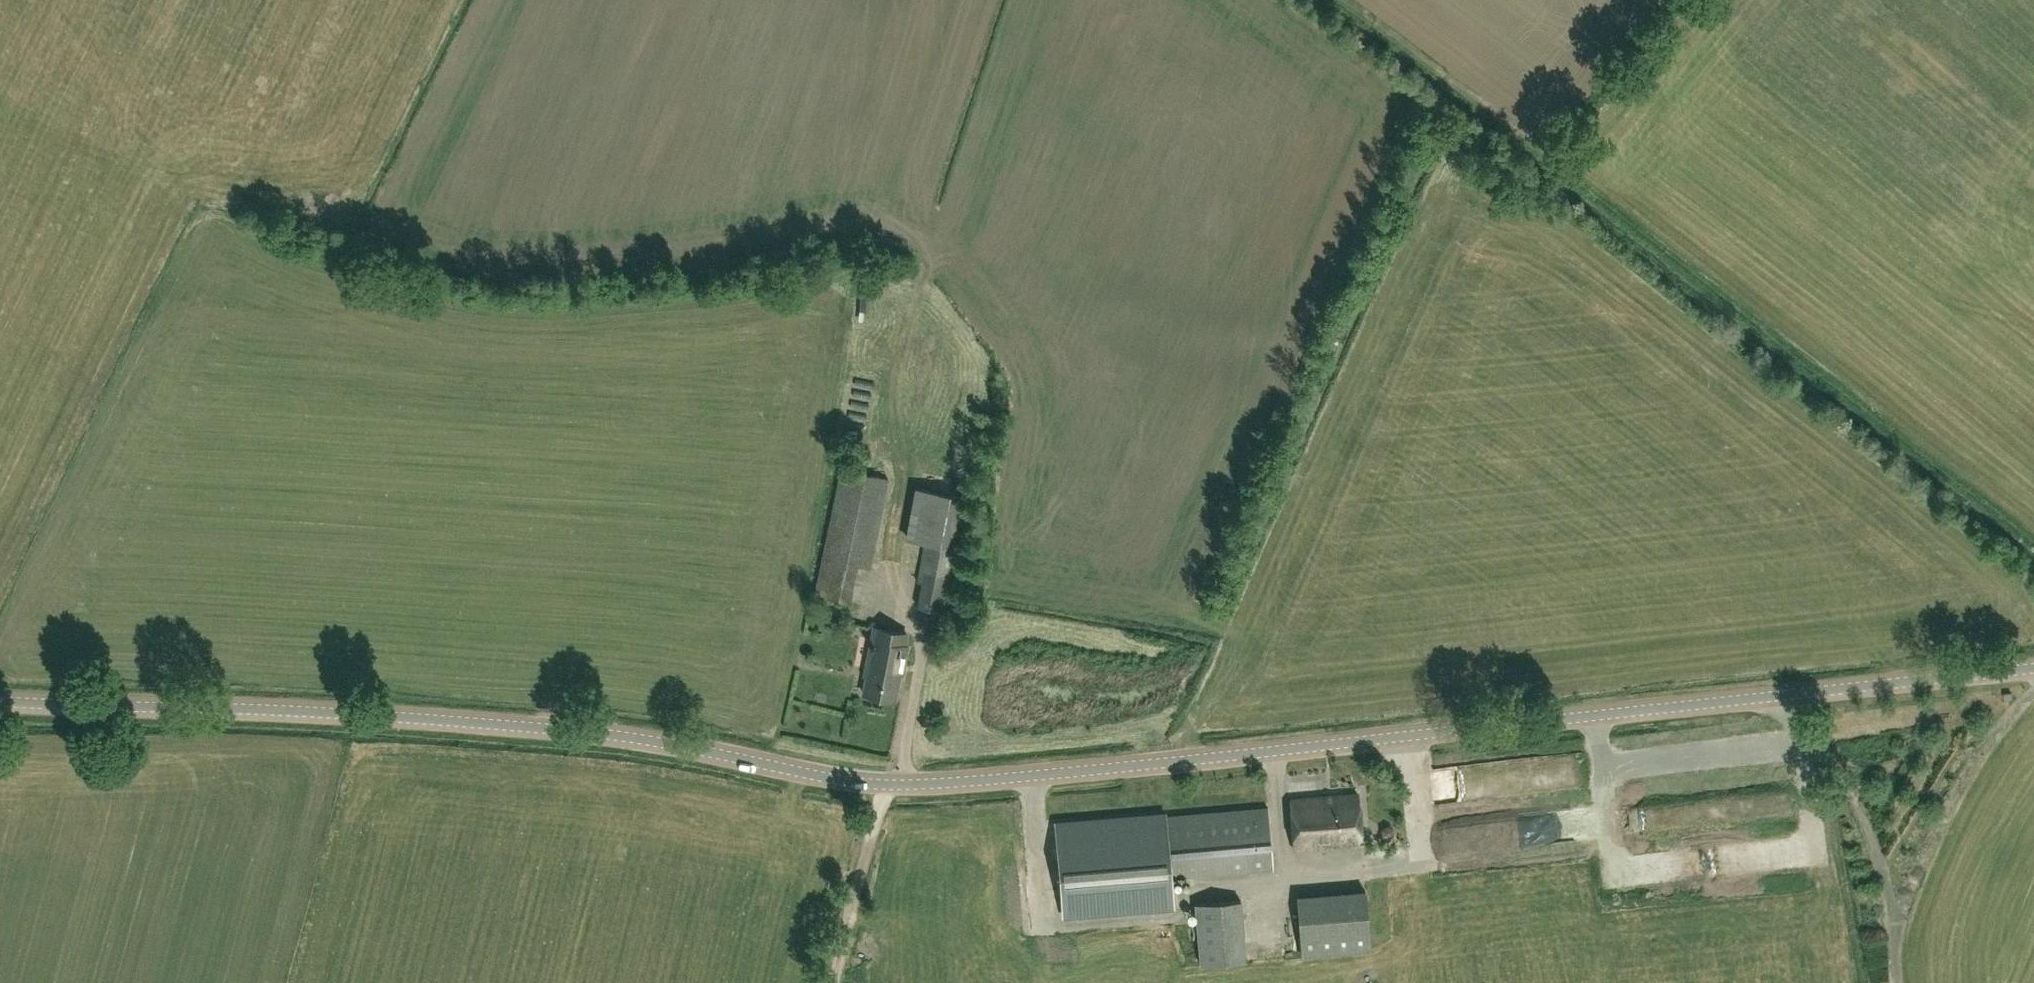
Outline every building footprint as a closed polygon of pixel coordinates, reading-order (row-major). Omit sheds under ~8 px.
[(869,567),(888,478),(841,468),(815,595),(849,602),(856,565),(869,567)] [(943,611),(964,496),(918,488),(908,539),(924,542),(917,582),(922,582),(917,606),(943,611)] [(901,674),(907,645),(904,645),(906,633),(873,627),(866,667),(868,667),(864,693),(894,699),(899,673),(901,674)] [(1586,750),(1560,753),(1564,783),(1589,780),(1586,750)] [(1292,849),(1363,843),(1359,794),(1288,800),(1292,849)] [(1165,814),(1055,824),(1064,917),(1173,907),(1171,878),(1273,869),(1267,807),(1165,816),(1165,814)] [(1300,956),(1368,951),(1363,891),(1296,896),(1300,956)] [(1200,964),(1246,961),(1241,899),(1195,903),(1200,964)]
